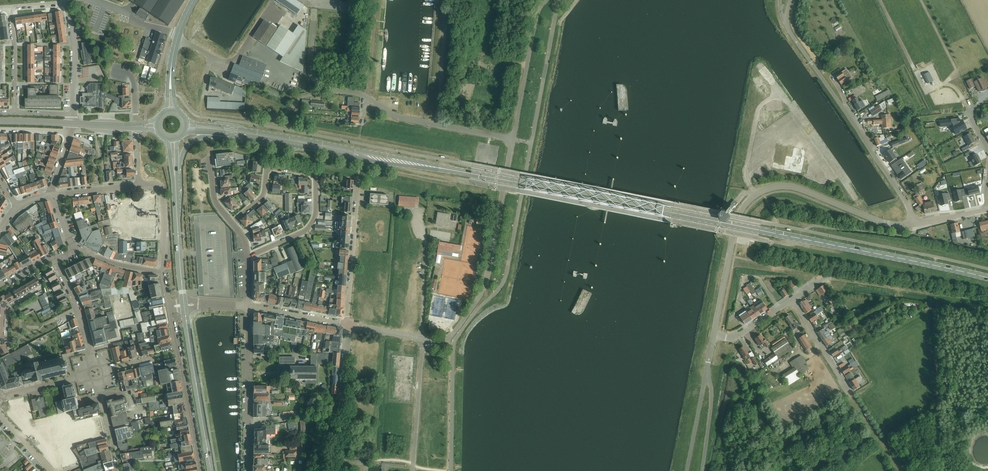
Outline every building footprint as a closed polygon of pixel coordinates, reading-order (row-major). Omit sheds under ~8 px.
[(140,8),(148,13),(152,16),(168,26),(185,0),(136,0),(134,4),(135,5),(134,7),(137,9),(138,7),(140,8)] [(276,1),(297,15),(304,6),(295,0),(277,0),(276,1)] [(139,10),(136,14),(146,20),(149,16),(147,15),(148,13),(140,8),(139,10)] [(42,28),(41,28),(41,25),(39,15),(33,16),(34,23),(38,22),(39,30),(42,29),(42,28)] [(280,61),(303,72),(306,31),(298,25),(292,34),(280,25),(277,29),(264,20),(253,37),(283,57),(280,61)] [(51,39),(65,36),(64,30),(57,31),(58,35),(51,36),(51,39)] [(145,38),(139,59),(146,62),(149,63),(148,67),(153,68),(154,64),(155,64),(155,63),(156,64),(157,60),(156,60),(158,55),(159,55),(160,51),(159,51),(161,44),(162,44),(164,40),(162,40),(164,36),(155,33),(153,40),(145,38)] [(83,60),(84,66),(92,64),(88,43),(81,44),(82,51),(81,51),(82,60),(83,60)] [(234,64),(230,73),(245,79),(251,81),(259,84),(266,65),(243,56),(239,66),(234,64)] [(835,76),(841,85),(852,78),(846,69),(835,76)] [(923,75),(928,84),(933,81),(929,72),(923,75)] [(229,74),(227,80),(234,82),(241,85),(242,83),(249,85),(251,81),(245,79),(245,80),(236,76),(229,74)] [(208,86),(219,90),(223,81),(215,78),(210,77),(208,86)] [(966,82),(970,89),(975,87),(976,88),(977,88),(978,92),(981,91),(981,92),(982,92),(983,92),(984,91),(985,91),(985,90),(986,90),(985,89),(987,88),(986,85),(987,84),(986,80),(984,81),(983,78),(974,82),(974,81),(973,82),(972,79),(966,82)] [(231,95),(232,92),(235,86),(223,81),(219,90),(231,95)] [(87,94),(82,94),(82,99),(83,99),(83,102),(82,102),(82,108),(87,108),(87,107),(91,107),(91,108),(96,108),(97,108),(103,108),(103,100),(102,100),(102,98),(105,100),(106,98),(112,100),(114,97),(100,91),(102,83),(100,83),(97,83),(90,83),(87,87),(86,89),(87,90),(87,94)] [(27,99),(25,99),(25,108),(61,108),(61,99),(58,99),(58,97),(58,85),(49,85),(49,96),(43,96),(36,96),(36,89),(39,89),(39,86),(30,86),(30,89),(27,89),(27,97),(27,99)] [(235,86),(232,92),(245,97),(245,90),(235,86)] [(874,89),(876,95),(883,92),(881,86),(874,89)] [(281,93),(269,88),(267,92),(279,97),(281,93)] [(881,94),(875,98),(877,101),(889,94),(891,94),(889,90),(881,94)] [(114,97),(112,100),(114,101),(114,103),(118,105),(119,102),(120,103),(122,103),(122,109),(131,108),(131,104),(128,104),(128,102),(122,100),(114,97)] [(341,106),(341,109),(347,110),(347,112),(351,112),(359,113),(359,107),(359,103),(354,103),(354,98),(348,97),(347,107),(341,106)] [(207,109),(244,110),(245,103),(220,102),(220,98),(207,98),(207,109)] [(857,98),(852,100),(858,111),(865,107),(863,101),(862,100),(859,102),(857,98)] [(302,100),(301,106),(323,108),(324,102),(311,101),(302,100)] [(878,106),(870,111),(873,116),(882,111),(878,106)] [(882,125),(882,129),(889,128),(889,124),(888,124),(887,116),(881,116),(882,120),(868,120),(868,124),(873,124),(874,125),(882,125)] [(959,119),(940,121),(941,127),(951,126),(956,135),(966,129),(962,120),(959,122),(959,119)] [(968,146),(961,149),(963,152),(974,146),(972,144),(975,142),(970,133),(963,137),(968,146)] [(18,149),(18,135),(9,135),(11,143),(13,147),(15,147),(15,150),(18,150),(18,149)] [(874,139),(877,147),(888,142),(887,138),(885,139),(884,138),(881,139),(881,138),(878,139),(878,137),(874,139)] [(907,138),(891,144),(892,148),(908,142),(907,138)] [(74,140),(72,145),(89,151),(89,155),(88,156),(94,157),(95,151),(80,146),(81,142),(74,140)] [(46,143),(45,146),(47,147),(46,150),(58,154),(60,148),(55,147),(51,145),(46,143)] [(777,144),(774,168),(804,172),(807,148),(777,144)] [(80,152),(86,154),(89,155),(89,151),(72,145),(70,152),(79,155),(80,152)] [(56,160),(58,154),(46,150),(39,147),(38,150),(50,154),(49,157),(56,160)] [(3,162),(4,162),(2,158),(9,154),(13,152),(12,149),(7,152),(3,155),(0,156),(0,164),(3,162)] [(890,150),(883,154),(890,163),(896,159),(890,150)] [(971,151),(965,154),(966,157),(969,156),(974,166),(981,163),(979,160),(978,157),(976,154),(973,156),(971,151)] [(47,162),(54,165),(56,160),(49,157),(38,153),(36,158),(42,160),(43,158),(48,160),(47,162)] [(83,166),(83,165),(82,159),(82,157),(69,153),(64,168),(68,168),(68,167),(71,167),(82,166),(83,166)] [(117,153),(110,154),(111,157),(116,157),(116,159),(124,159),(124,162),(133,161),(133,158),(132,158),(132,156),(117,156),(117,153)] [(216,167),(217,167),(236,165),(234,153),(216,155),(217,164),(216,164),(216,167)] [(0,164),(0,170),(6,167),(5,164),(10,161),(10,160),(12,159),(13,162),(16,161),(14,155),(9,158),(4,162),(3,162),(0,164)] [(46,167),(53,170),(54,165),(47,162),(47,165),(35,160),(34,162),(35,163),(43,166),(46,167)] [(117,168),(117,170),(121,170),(121,168),(133,167),(133,165),(133,161),(124,162),(124,165),(117,165),(117,168)] [(252,172),(260,173),(260,166),(258,165),(258,162),(252,162),(252,168),(252,172)] [(902,162),(893,168),(900,179),(906,176),(905,175),(909,172),(902,162)] [(14,171),(13,171),(11,164),(6,167),(0,170),(3,175),(14,171)] [(38,168),(37,170),(44,173),(51,175),(53,170),(46,167),(43,166),(42,169),(38,168)] [(104,178),(103,178),(103,183),(112,182),(111,176),(113,176),(112,171),(107,172),(107,171),(108,170),(108,166),(105,166),(106,173),(104,173),(104,178)] [(38,168),(35,167),(37,170),(51,175),(44,173),(37,170),(38,168)] [(68,188),(67,180),(66,169),(63,169),(57,187),(58,189),(68,188)] [(14,171),(3,175),(6,180),(9,179),(15,177),(14,174),(19,173),(18,170),(13,171),(14,171)] [(130,171),(130,170),(121,170),(117,170),(117,173),(125,173),(125,172),(126,172),(126,178),(130,178),(130,177),(133,177),(134,176),(134,170),(130,171)] [(38,172),(36,171),(38,178),(41,189),(47,187),(47,185),(46,183),(47,182),(46,179),(41,181),(40,178),(41,178),(40,175),(39,175),(38,172)] [(71,171),(73,187),(81,186),(80,178),(75,179),(74,171),(71,171)] [(34,173),(31,174),(34,183),(36,190),(41,189),(38,178),(35,179),(34,173)] [(249,183),(258,184),(259,177),(254,177),(254,175),(250,175),(251,173),(248,173),(248,175),(245,175),(244,177),(250,178),(249,183)] [(21,195),(26,194),(20,174),(18,175),(22,187),(19,188),(21,195)] [(21,178),(20,174),(26,194),(31,192),(29,185),(26,186),(24,177),(21,178)] [(283,182),(283,176),(274,175),(273,181),(274,181),(273,186),(272,193),(279,194),(279,190),(282,190),(283,182)] [(289,175),(288,180),(291,180),(295,180),(298,181),(298,186),(301,186),(301,190),(300,190),(300,193),(307,193),(307,190),(307,186),(307,179),(302,179),(302,178),(298,178),(292,177),(292,175),(289,175)] [(225,181),(220,182),(221,188),(229,187),(228,183),(234,182),(237,182),(237,179),(233,179),(232,179),(232,176),(231,176),(224,177),(225,180),(225,181)] [(21,195),(19,188),(16,178),(14,179),(14,180),(13,180),(14,184),(10,186),(16,197),(21,195)] [(248,185),(246,186),(244,188),(247,192),(244,194),(247,197),(250,201),(255,197),(251,193),(254,191),(248,185)] [(978,186),(967,188),(969,196),(979,193),(978,186)] [(960,190),(953,192),(956,202),(963,200),(962,197),(965,197),(964,189),(960,190)] [(947,201),(951,200),(949,193),(946,194),(938,196),(941,206),(948,204),(947,201)] [(369,204),(388,205),(389,196),(370,194),(369,204)] [(94,203),(96,212),(97,216),(101,215),(100,211),(97,203),(101,202),(105,202),(104,197),(103,195),(93,197),(94,203)] [(137,209),(127,210),(127,213),(128,221),(128,222),(132,222),(137,221),(140,221),(140,223),(140,231),(141,231),(141,235),(140,235),(140,236),(141,236),(141,238),(142,238),(148,238),(153,238),(153,236),(153,209),(152,209),(152,204),(155,204),(155,196),(143,197),(143,204),(137,204),(137,203),(137,209)] [(418,198),(415,198),(399,196),(398,206),(414,208),(415,202),(418,202),(418,198)] [(91,197),(83,198),(84,205),(89,205),(89,204),(91,204),(91,197)] [(924,207),(925,214),(935,212),(933,202),(927,204),(927,203),(924,204),(919,197),(915,200),(921,209),(924,207)] [(73,209),(74,214),(81,212),(82,211),(82,208),(84,207),(84,205),(83,198),(72,199),(73,206),(77,206),(77,209),(73,209)] [(225,204),(231,211),(239,204),(233,198),(231,200),(231,199),(225,204)] [(298,203),(297,203),(297,207),(297,213),(301,213),(309,213),(309,206),(306,206),(306,204),(305,204),(304,199),(297,199),(298,203)] [(738,203),(734,200),(728,207),(729,209),(728,210),(728,212),(730,213),(735,208),(734,207),(738,203)] [(268,201),(264,205),(269,210),(271,213),(273,211),(271,209),(274,207),(272,204),(271,205),(268,201)] [(44,202),(37,203),(38,204),(43,212),(45,217),(48,216),(49,216),(53,215),(49,202),(44,202)] [(37,211),(36,210),(37,208),(35,205),(26,211),(30,216),(37,211)] [(269,210),(264,205),(257,211),(262,218),(268,213),(267,212),(269,210)] [(252,215),(256,213),(254,210),(241,221),(246,227),(249,225),(250,225),(253,222),(250,219),(253,216),(252,215)] [(33,221),(30,216),(26,211),(19,217),(13,224),(18,232),(19,232),(21,234),(27,229),(25,227),(29,224),(32,221),(33,221)] [(73,214),(79,231),(81,230),(80,230),(85,228),(85,229),(86,229),(86,228),(90,226),(89,222),(86,223),(85,219),(84,220),(81,212),(74,214),(73,214)] [(436,225),(448,227),(450,215),(438,212),(436,225)] [(46,221),(42,222),(43,223),(44,226),(48,225),(56,222),(55,222),(56,222),(53,215),(49,216),(48,216),(45,217),(46,221)] [(298,215),(288,220),(291,226),(294,225),(294,226),(301,223),(298,215)] [(251,230),(252,234),(254,234),(253,234),(260,231),(258,227),(260,226),(262,225),(267,223),(263,218),(261,220),(258,223),(253,226),(251,228),(251,230)] [(99,222),(98,223),(98,224),(101,237),(103,241),(103,243),(103,244),(108,247),(111,249),(110,250),(115,253),(116,252),(121,254),(127,255),(127,251),(127,242),(119,242),(119,241),(118,241),(118,233),(113,234),(112,234),(110,227),(111,227),(109,220),(105,221),(101,222),(99,222)] [(288,220),(282,223),(286,232),(292,229),(291,226),(288,220)] [(981,230),(987,229),(987,221),(979,223),(981,230)] [(35,226),(36,229),(39,234),(41,234),(43,238),(44,241),(48,248),(51,246),(50,244),(55,241),(52,230),(51,228),(49,228),(48,225),(44,226),(43,223),(35,226)] [(101,248),(103,244),(103,243),(103,241),(101,237),(98,224),(90,226),(86,228),(86,229),(85,229),(85,228),(80,230),(81,230),(79,231),(82,239),(80,243),(97,254),(101,248)] [(951,225),(953,233),(951,234),(952,239),(956,238),(955,233),(959,232),(959,231),(960,231),(959,228),(958,228),(957,224),(951,225)] [(280,232),(283,231),(281,229),(282,228),(280,225),(278,226),(278,227),(272,230),(275,237),(282,234),(280,232)] [(50,244),(51,246),(54,251),(63,246),(58,228),(52,230),(55,241),(50,244)] [(253,238),(252,239),(253,243),(261,242),(261,238),(263,237),(266,237),(265,233),(269,232),(269,229),(265,231),(265,230),(262,232),(262,233),(257,233),(258,235),(253,236),(253,238)] [(8,246),(15,242),(14,241),(10,235),(8,233),(2,237),(2,238),(8,246)] [(39,239),(37,235),(35,236),(37,239),(45,255),(54,251),(51,246),(48,248),(44,241),(41,242),(39,239)] [(6,257),(8,246),(2,238),(0,241),(0,256),(6,257)] [(37,239),(33,242),(37,250),(30,254),(31,256),(38,252),(41,258),(45,255),(37,239)] [(755,254),(757,242),(751,240),(749,252),(755,254)] [(439,242),(439,247),(437,254),(452,257),(452,252),(453,252),(453,249),(461,251),(462,246),(439,242)] [(133,252),(127,251),(127,255),(133,255),(134,255),(134,252),(140,252),(140,251),(145,251),(145,243),(133,243),(130,243),(130,245),(130,249),(133,249),(133,252)] [(290,262),(284,264),(289,275),(304,269),(299,255),(295,246),(288,249),(285,250),(286,254),(290,262)] [(29,257),(32,263),(41,258),(38,252),(31,256),(30,254),(27,250),(25,247),(23,249),(26,255),(27,258),(29,257)] [(115,253),(112,260),(119,261),(119,258),(123,258),(122,261),(132,263),(132,264),(133,255),(127,255),(121,254),(116,252),(115,253)] [(273,258),(270,259),(272,269),(273,268),(278,280),(289,275),(284,264),(278,266),(277,260),(275,253),(272,254),(273,258)] [(143,255),(142,258),(143,258),(142,266),(157,268),(157,260),(158,255),(149,255),(145,254),(145,255),(143,255)] [(27,258),(26,255),(17,260),(18,262),(22,268),(32,263),(29,257),(27,258)] [(134,257),(134,255),(133,255),(132,264),(136,264),(142,265),(142,266),(143,258),(142,258),(134,257)] [(12,256),(9,258),(12,263),(16,271),(22,268),(18,262),(15,264),(13,260),(13,259),(12,256)] [(1,265),(1,267),(0,267),(6,277),(10,275),(6,266),(12,263),(9,258),(7,259),(1,263),(0,263),(1,263),(0,263),(0,265),(1,265)] [(91,258),(88,259),(91,265),(92,265),(93,265),(97,267),(96,270),(100,272),(100,273),(104,275),(99,286),(100,288),(101,290),(106,290),(111,276),(114,267),(110,265),(95,260),(91,258)] [(92,267),(91,265),(88,259),(82,262),(86,270),(87,272),(90,270),(89,269),(92,267)] [(253,263),(253,274),(266,274),(266,265),(269,265),(269,260),(261,260),(253,263)] [(83,272),(86,270),(82,262),(76,265),(81,273),(80,273),(81,275),(84,273),(83,272)] [(10,275),(16,271),(12,263),(6,266),(10,275)] [(82,277),(81,275),(80,273),(81,273),(76,265),(70,268),(75,276),(77,280),(82,277)] [(106,290),(110,289),(115,277),(118,269),(114,267),(111,276),(106,290)] [(71,278),(75,276),(70,268),(65,271),(70,281),(72,279),(71,278)] [(302,310),(310,312),(312,304),(307,303),(308,302),(309,300),(310,295),(311,295),(314,278),(313,278),(315,269),(311,268),(308,281),(304,302),(302,310)] [(43,277),(44,279),(56,273),(53,272),(51,269),(44,273),(46,275),(43,277)] [(118,269),(115,277),(110,289),(111,289),(113,289),(118,278),(122,279),(123,276),(125,271),(118,269)] [(133,287),(135,292),(138,291),(138,282),(132,282),(134,274),(126,272),(122,288),(123,288),(126,288),(128,288),(133,287)] [(56,273),(44,279),(45,281),(48,280),(50,283),(57,279),(55,275),(56,273)] [(143,276),(134,274),(132,282),(138,282),(142,282),(143,276)] [(266,274),(253,274),(254,283),(261,283),(261,281),(265,281),(266,274)] [(337,286),(345,287),(346,281),(346,276),(338,275),(338,281),(337,286)] [(138,282),(138,291),(148,288),(148,287),(148,277),(143,276),(142,282),(138,282)] [(148,287),(159,284),(158,276),(148,276),(148,277),(148,287)] [(261,283),(254,283),(254,293),(264,293),(265,293),(265,290),(265,288),(265,285),(268,283),(276,280),(275,277),(272,278),(265,281),(261,281),(261,283)] [(12,291),(17,300),(41,286),(35,278),(32,279),(33,280),(27,283),(21,286),(21,287),(15,290),(15,289),(12,291)] [(296,309),(302,310),(304,302),(308,281),(302,280),(299,294),(298,301),(296,309)] [(787,284),(789,288),(791,287),(792,289),(797,286),(793,280),(788,283),(787,284)] [(52,289),(53,292),(61,288),(59,285),(60,282),(48,288),(49,290),(52,289)] [(753,289),(750,283),(746,286),(747,287),(753,295),(756,293),(757,294),(761,291),(757,286),(753,289)] [(154,290),(160,289),(159,284),(148,287),(148,288),(149,291),(148,292),(149,297),(150,297),(150,296),(155,295),(154,290)] [(282,307),(284,299),(285,292),(282,291),(283,285),(280,284),(278,291),(278,292),(276,305),(282,307)] [(79,286),(74,289),(77,295),(87,292),(86,290),(85,286),(80,288),(79,287),(79,286)] [(337,294),(344,294),(345,287),(337,286),(337,287),(335,287),(334,290),(337,290),(337,294)] [(823,286),(816,290),(821,296),(823,295),(824,298),(826,296),(827,297),(829,300),(832,298),(823,286)] [(289,308),(290,299),(292,290),(292,288),(290,287),(288,296),(285,295),(286,292),(285,292),(284,299),(282,307),(289,308)] [(752,295),(753,295),(747,287),(743,289),(747,294),(750,292),(752,295)] [(87,292),(77,295),(78,296),(80,301),(102,294),(100,290),(96,291),(93,292),(91,288),(91,289),(86,290),(87,292)] [(138,301),(138,302),(151,299),(150,297),(149,297),(148,292),(149,291),(148,288),(138,291),(135,292),(136,295),(137,298),(138,301)] [(265,290),(265,293),(265,303),(267,304),(276,305),(278,292),(278,291),(279,289),(276,288),(276,291),(275,295),(269,293),(269,290),(265,290)] [(290,299),(289,308),(296,309),(298,301),(293,300),(293,298),(294,298),(296,288),(292,288),(292,290),(291,296),(290,299)] [(782,288),(779,290),(784,298),(788,295),(784,289),(783,291),(782,289),(783,289),(782,288)] [(161,297),(160,289),(154,290),(155,295),(150,296),(150,297),(151,299),(161,297)] [(53,299),(54,302),(67,296),(64,295),(62,292),(55,295),(56,298),(53,299)] [(15,301),(9,293),(7,294),(7,295),(4,297),(4,296),(0,298),(0,357),(9,352),(4,343),(7,343),(6,340),(6,337),(4,337),(5,309),(7,310),(9,307),(7,306),(15,301)] [(254,293),(254,301),(265,303),(265,293),(264,293),(254,293)] [(102,294),(80,301),(83,306),(92,304),(91,301),(103,298),(103,297),(102,294)] [(67,296),(54,302),(56,304),(59,303),(60,305),(67,302),(66,299),(67,296)] [(138,302),(138,303),(139,306),(144,305),(144,304),(149,303),(150,306),(148,307),(163,304),(161,297),(151,299),(138,302)] [(336,306),(336,308),(343,309),(344,300),(337,300),(337,301),(336,306)] [(762,300),(758,303),(764,312),(768,309),(762,300)] [(799,304),(803,309),(809,304),(806,300),(804,302),(803,301),(799,304)] [(316,313),(327,315),(328,308),(328,307),(320,306),(321,302),(318,301),(317,305),(316,313)] [(93,308),(99,307),(97,302),(92,304),(83,306),(85,310),(93,308),(93,309),(93,308)] [(758,303),(754,305),(760,314),(764,312),(758,303)] [(809,304),(803,309),(806,314),(812,310),(809,306),(810,306),(812,305),(811,303),(809,304)] [(835,313),(829,304),(828,303),(826,303),(828,307),(830,306),(831,307),(829,308),(830,310),(832,313),(833,312),(834,314),(835,313),(835,314),(835,313)] [(327,315),(336,317),(337,310),(336,310),(336,308),(336,306),(333,305),(332,305),(329,305),(328,307),(328,308),(327,315)] [(754,305),(751,308),(756,317),(760,314),(754,305)] [(811,316),(808,318),(811,322),(818,318),(816,315),(823,310),(821,306),(815,310),(810,314),(811,316)] [(51,312),(51,310),(49,308),(44,310),(41,312),(43,316),(51,312)] [(144,313),(141,313),(142,317),(143,318),(144,323),(165,319),(165,315),(163,308),(153,310),(153,311),(149,312),(144,312),(144,313)] [(751,308),(747,310),(752,319),(756,317),(751,308)] [(141,313),(140,309),(134,311),(136,318),(142,317),(141,313)] [(747,310),(743,313),(749,322),(752,319),(747,310)] [(848,314),(852,319),(857,315),(853,310),(848,314)] [(872,312),(859,319),(861,322),(868,318),(868,317),(877,312),(876,310),(872,312)] [(98,313),(86,316),(87,321),(95,319),(99,318),(98,313)] [(253,323),(262,323),(262,322),(263,315),(254,313),(253,314),(253,323)] [(749,322),(743,313),(739,315),(745,324),(749,322)] [(273,328),(275,317),(263,315),(262,322),(262,323),(262,326),(265,326),(270,327),(273,328)] [(785,319),(790,325),(789,325),(793,330),(799,326),(796,321),(795,322),(789,315),(785,319)] [(95,319),(87,321),(94,347),(97,347),(108,344),(107,341),(111,340),(112,339),(112,340),(113,339),(117,338),(115,330),(117,329),(115,321),(109,322),(110,324),(107,325),(105,317),(99,318),(95,319)] [(282,326),(283,318),(275,317),(273,328),(270,327),(265,326),(262,326),(262,323),(253,323),(253,336),(274,336),(280,337),(282,326)] [(294,343),(296,334),(298,334),(299,330),(300,321),(283,318),(282,326),(280,337),(280,340),(294,343)] [(68,323),(70,329),(78,327),(76,319),(68,323)] [(122,321),(123,327),(135,325),(134,319),(122,321)] [(142,333),(143,333),(150,332),(149,327),(167,324),(165,319),(144,323),(140,324),(142,333)] [(298,334),(298,338),(301,339),(302,336),(304,336),(305,330),(306,323),(300,321),(299,330),(298,334)] [(313,332),(315,324),(306,323),(305,330),(304,336),(305,336),(306,335),(309,336),(309,334),(313,335),(314,332),(313,332)] [(149,327),(150,332),(168,330),(167,324),(149,327)] [(320,325),(319,333),(318,341),(321,341),(322,335),(321,335),(322,334),(325,334),(327,326),(320,325)] [(336,335),(336,328),(327,326),(325,334),(324,341),(327,342),(335,343),(340,343),(341,340),(335,339),(335,340),(332,340),(333,335),(336,335)] [(335,339),(341,340),(342,329),(336,328),(336,335),(333,335),(332,340),(335,340),(335,339)] [(818,333),(823,341),(831,336),(828,331),(826,332),(824,329),(818,333)] [(168,330),(150,332),(150,335),(151,340),(169,336),(168,330)] [(80,333),(72,336),(73,340),(74,341),(77,352),(85,350),(80,333)] [(146,348),(149,347),(149,345),(148,345),(145,346),(144,343),(143,333),(142,333),(136,334),(139,344),(140,348),(141,347),(142,349),(146,347),(146,348)] [(129,341),(130,343),(131,346),(127,347),(127,350),(130,360),(135,359),(137,358),(133,340),(132,335),(129,336),(130,341),(129,341)] [(763,344),(766,348),(769,346),(765,339),(764,339),(761,335),(755,339),(760,346),(763,344)] [(774,345),(786,339),(784,335),(773,342),(774,345)] [(808,349),(812,346),(804,335),(798,339),(808,353),(810,352),(808,349)] [(72,336),(70,337),(67,338),(69,347),(65,348),(67,355),(77,352),(74,341),(73,340),(72,336)] [(170,343),(169,336),(151,340),(151,343),(158,342),(158,345),(170,343)] [(273,347),(274,336),(253,336),(253,347),(273,347)] [(831,336),(823,341),(826,346),(834,341),(831,336)] [(772,348),(775,353),(764,360),(768,365),(778,358),(793,349),(786,339),(772,348)] [(127,350),(127,347),(126,347),(124,341),(113,344),(114,348),(118,347),(120,352),(127,350)] [(321,353),(330,353),(330,352),(332,353),(339,353),(340,343),(335,343),(327,342),(324,341),(321,353)] [(171,347),(170,343),(158,345),(154,346),(156,353),(172,349),(171,348),(171,347)] [(845,350),(848,349),(846,345),(838,350),(836,348),(835,349),(833,346),(828,349),(833,357),(844,350),(845,350)] [(27,346),(9,355),(9,354),(0,359),(0,362),(1,364),(0,364),(0,385),(1,388),(2,389),(3,390),(4,390),(6,390),(10,390),(18,388),(18,387),(23,386),(21,377),(19,372),(14,374),(15,379),(8,380),(7,377),(9,377),(7,372),(8,369),(7,368),(32,354),(27,346)] [(118,347),(114,348),(112,349),(115,363),(116,364),(130,360),(127,350),(120,352),(118,347)] [(744,357),(743,358),(748,365),(752,362),(749,358),(751,357),(744,347),(739,350),(744,357)] [(330,352),(330,353),(330,355),(332,355),(332,358),(331,358),(331,360),(332,360),(332,362),(339,363),(339,353),(332,353),(330,352)] [(782,375),(788,383),(800,376),(800,375),(808,370),(805,365),(807,364),(801,355),(790,363),(793,369),(782,375)] [(65,368),(67,368),(66,362),(64,363),(62,357),(55,359),(54,356),(32,362),(33,364),(25,366),(26,370),(23,371),(21,374),(22,378),(24,385),(33,382),(33,383),(42,380),(42,379),(66,374),(65,368)] [(156,369),(159,371),(166,370),(176,366),(174,359),(164,362),(164,364),(163,364),(162,366),(162,367),(159,368),(159,364),(155,365),(156,369)] [(856,361),(847,366),(844,363),(839,366),(842,370),(841,370),(844,374),(856,367),(859,365),(856,361)] [(153,365),(140,368),(144,388),(147,387),(154,386),(153,382),(157,381),(156,372),(154,372),(153,365)] [(176,366),(166,370),(159,371),(157,372),(160,385),(166,384),(180,382),(176,366)] [(290,380),(294,380),(295,380),(301,380),(305,380),(310,380),(310,381),(311,381),(311,380),(315,380),(315,381),(316,366),(315,366),(315,367),(311,367),(311,366),(310,366),(310,367),(306,367),(306,366),(305,366),(305,367),(300,367),(300,366),(300,367),(295,367),(295,366),(295,367),(290,367),(290,366),(289,366),(289,367),(290,367),(290,371),(289,371),(289,375),(290,375),(290,379),(289,379),(289,380),(290,380)] [(330,366),(330,369),(332,369),(332,374),(330,374),(330,376),(331,376),(332,376),(337,376),(338,367),(332,366),(331,366),(330,366)] [(140,368),(136,369),(138,378),(139,385),(140,389),(144,388),(140,368)] [(132,370),(125,372),(127,381),(134,379),(132,370)] [(127,381),(125,372),(118,374),(121,385),(124,384),(124,386),(125,386),(126,391),(133,390),(137,389),(136,386),(133,387),(133,386),(129,387),(128,386),(128,385),(127,381)] [(845,376),(849,382),(854,390),(860,387),(858,384),(863,381),(860,376),(855,379),(850,373),(845,376)] [(182,392),(180,382),(166,384),(167,388),(171,387),(171,389),(167,389),(168,394),(166,394),(166,395),(182,392)] [(62,387),(65,400),(75,398),(76,398),(73,385),(62,387)] [(135,401),(136,404),(156,401),(155,397),(148,398),(148,393),(140,394),(141,398),(135,399),(135,401)] [(38,411),(40,418),(48,416),(44,397),(39,398),(39,397),(36,398),(36,399),(31,400),(34,412),(38,411)] [(129,423),(124,406),(128,405),(126,397),(117,399),(117,400),(113,401),(112,400),(109,401),(107,405),(108,408),(109,408),(110,412),(109,412),(113,427),(129,423)] [(168,403),(168,407),(184,404),(182,397),(166,400),(159,401),(160,402),(162,402),(162,404),(168,403)] [(70,411),(73,411),(78,409),(75,398),(65,400),(60,401),(55,402),(58,414),(70,411)] [(149,410),(159,408),(158,401),(148,403),(149,410)] [(253,401),(253,405),(253,418),(265,418),(265,401),(253,401)] [(78,409),(73,411),(75,419),(99,413),(98,410),(99,410),(98,404),(91,405),(92,406),(78,409)] [(173,415),(172,415),(186,414),(184,404),(168,407),(165,408),(166,410),(169,409),(169,408),(173,408),(173,415)] [(160,423),(186,419),(186,414),(172,415),(170,415),(171,421),(160,423)] [(71,416),(65,419),(70,428),(76,424),(71,416)] [(153,417),(144,419),(146,425),(152,424),(152,421),(152,419),(153,418),(153,417)] [(65,419),(59,423),(64,431),(70,428),(65,419)] [(169,426),(169,427),(188,424),(186,419),(160,423),(160,426),(157,427),(158,428),(160,428),(169,426)] [(114,430),(117,442),(125,440),(134,437),(133,432),(140,431),(137,421),(131,423),(132,427),(128,428),(128,427),(114,430)] [(287,423),(289,431),(297,429),(296,421),(287,423)] [(59,423),(53,427),(58,435),(64,431),(59,423)] [(253,443),(253,446),(265,446),(265,435),(275,435),(275,425),(259,427),(260,430),(254,430),(253,431),(253,434),(254,435),(254,442),(253,443)] [(183,436),(184,438),(185,438),(185,436),(190,435),(188,428),(176,431),(174,431),(176,438),(180,437),(183,436)] [(173,444),(191,441),(190,435),(185,436),(185,438),(178,439),(172,440),(171,440),(172,444),(173,444)] [(87,444),(88,445),(88,448),(89,449),(90,449),(107,445),(105,439),(96,441),(88,443),(87,444)] [(125,440),(117,442),(119,449),(120,452),(127,451),(126,447),(126,444),(125,440)] [(103,452),(108,450),(107,445),(90,449),(89,449),(84,450),(86,457),(99,453),(103,452)] [(175,448),(176,455),(193,451),(192,445),(181,447),(180,447),(175,448)] [(51,446),(44,453),(49,458),(56,452),(51,446)] [(120,452),(122,461),(130,460),(129,459),(142,459),(143,459),(155,458),(155,451),(154,446),(120,452)] [(265,446),(253,446),(253,455),(261,455),(266,455),(270,455),(270,446),(265,446)] [(112,462),(108,450),(103,452),(99,453),(86,457),(84,450),(80,453),(76,448),(73,451),(77,456),(80,460),(80,461),(83,470),(102,463),(103,464),(112,462)] [(195,462),(193,451),(176,455),(173,456),(175,463),(179,462),(180,465),(195,462)] [(56,452),(49,458),(53,463),(60,457),(56,452)] [(60,457),(53,463),(58,469),(65,462),(60,457)] [(23,463),(24,464),(21,467),(22,468),(25,466),(26,466),(29,463),(26,460),(23,463)] [(58,469),(60,470),(66,470),(70,467),(65,462),(58,469)] [(105,470),(107,470),(114,469),(112,462),(103,464),(102,463),(83,470),(101,470),(104,470),(105,470)] [(195,462),(180,465),(178,466),(179,470),(182,470),(186,470),(186,469),(196,467),(195,462)]
